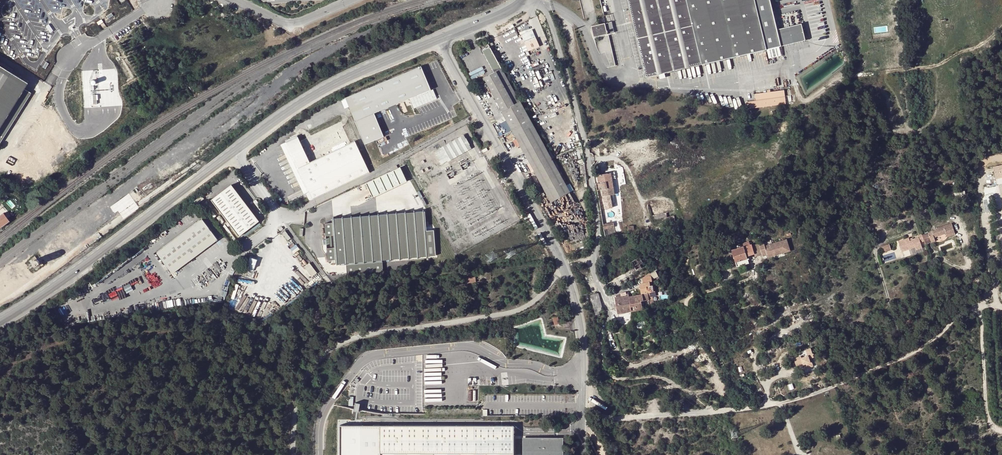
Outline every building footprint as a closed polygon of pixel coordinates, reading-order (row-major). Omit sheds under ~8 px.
[(778,30),(771,0),(628,0),(646,78),(806,41),(802,24),(778,30)] [(598,17),(599,24),(612,22),(610,14),(598,17)] [(612,22),(599,24),(592,26),(594,37),(614,32),(612,22)] [(533,28),(521,33),(525,42),(536,37),(533,28)] [(494,73),(483,79),(516,139),(513,141),(517,147),(520,145),(530,164),(527,165),(531,173),(534,171),(541,184),(538,186),(546,200),(549,198),(551,202),(570,192),(489,47),(482,51),(494,73)] [(31,94),(24,90),(28,84),(0,66),(0,144),(31,94)] [(420,66),(344,99),(354,122),(420,94),(430,89),(420,66)] [(432,89),(430,89),(420,94),(426,108),(439,102),(432,89)] [(746,102),(747,109),(786,104),(784,91),(755,95),(756,101),(746,102)] [(443,150),(435,155),(440,164),(448,160),(449,161),(469,149),(462,138),(443,149),(443,150)] [(309,202),(369,173),(353,142),(309,164),(297,139),(284,145),(308,194),(305,195),(309,202)] [(308,194),(284,145),(281,147),(305,195),(308,194)] [(993,166),(995,179),(1001,178),(1001,164),(993,166)] [(399,166),(377,177),(365,183),(373,198),(406,181),(399,166)] [(599,182),(595,183),(596,190),(602,189),(605,209),(612,208),(612,204),(611,201),(614,200),(613,194),(614,194),(611,179),(610,172),(597,175),(599,182)] [(230,186),(210,201),(238,237),(258,222),(230,186)] [(424,210),(331,217),(335,262),(344,261),(379,259),(435,254),(433,228),(432,228),(431,225),(425,225),(424,210)] [(0,216),(0,228),(10,222),(4,214),(0,216)] [(948,237),(956,235),(952,223),(935,228),(935,230),(922,234),(925,242),(925,244),(933,241),(932,238),(935,237),(946,233),(948,237)] [(204,225),(157,258),(172,279),(219,245),(204,225)] [(925,242),(922,234),(918,235),(918,237),(913,238),(913,240),(910,241),(909,238),(898,241),(902,251),(915,247),(916,250),(922,248),(921,243),(925,242)] [(759,244),(762,255),(763,256),(768,255),(778,252),(778,255),(790,252),(787,240),(770,245),(771,247),(766,248),(765,246),(764,242),(759,244)] [(750,245),(744,247),(732,250),(737,267),(749,263),(747,256),(755,254),(752,246),(752,244),(750,245)] [(752,246),(755,254),(755,257),(762,255),(759,244),(752,246)] [(889,244),(882,246),(884,253),(891,250),(889,244)] [(247,268),(255,270),(257,258),(250,257),(247,268)] [(640,257),(631,261),(635,270),(641,267),(640,265),(643,263),(640,257)] [(379,259),(344,261),(345,274),(379,271),(379,259)] [(309,263),(304,267),(311,277),(317,273),(309,263)] [(649,273),(642,278),(643,283),(640,283),(641,293),(648,292),(651,291),(649,281),(653,281),(652,277),(649,273)] [(618,314),(631,311),(629,297),(627,297),(626,292),(621,293),(621,295),(615,297),(618,314)] [(629,297),(631,311),(643,309),(641,301),(650,300),(648,292),(641,293),(641,294),(629,297)] [(591,300),(594,313),(603,311),(598,293),(591,295),(592,300),(591,300)] [(805,368),(813,366),(811,361),(810,362),(809,358),(814,357),(811,348),(792,354),(797,366),(802,365),(802,364),(803,363),(805,368)] [(513,453),(514,424),(341,425),(340,454),(513,454),(513,453)] [(523,453),(523,454),(562,454),(562,439),(523,439),(523,453)]
